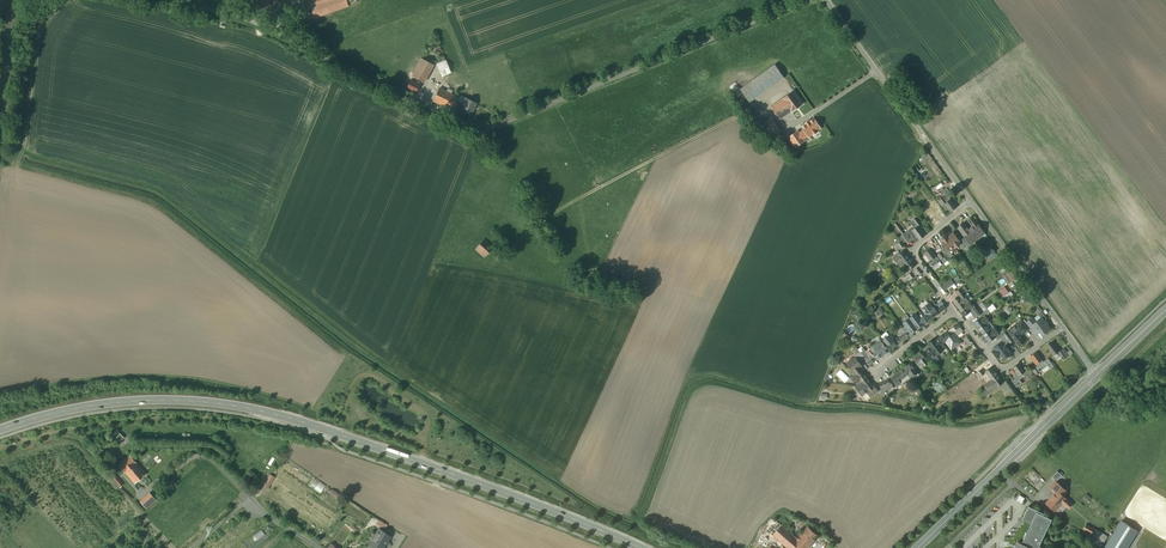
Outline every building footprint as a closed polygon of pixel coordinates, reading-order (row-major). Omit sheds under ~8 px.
[(314,18),(348,6),(346,0),(308,0),(314,18)] [(433,65),(421,58),(412,76),(424,82),(433,65)] [(448,59),(438,63),(443,77),(453,73),(448,59)] [(775,65),(741,89),(750,102),(784,77),(775,65)] [(421,83),(411,78),(406,90),(415,94),(421,83)] [(459,98),(439,88),(433,100),(453,110),(453,109),(455,106),(457,101),(458,99),(459,98)] [(794,90),(782,98),(782,99),(772,106),(781,118),(791,111),(798,120),(809,112),(794,90)] [(476,103),(465,97),(462,103),(460,108),(459,110),(470,115),(476,103)] [(781,132),(771,118),(763,124),(773,138),(781,132)] [(821,128),(814,119),(810,121),(806,124),(802,127),(804,130),(808,135),(809,136),(813,134),(817,131),(821,128)] [(803,139),(808,135),(804,130),(799,133),(798,131),(789,137),(796,146),(804,140),(803,139)] [(947,188),(940,193),(947,202),(951,199),(951,200),(950,198),(952,196),(947,188)] [(951,200),(951,199),(947,202),(945,204),(940,197),(937,200),(945,211),(948,209),(951,212),(957,207),(951,200)] [(935,200),(928,205),(930,208),(925,212),(929,218),(935,214),(936,215),(937,214),(935,211),(940,207),(935,200)] [(936,215),(935,214),(929,218),(935,226),(941,222),(936,215)] [(979,226),(972,217),(968,220),(973,226),(974,225),(977,228),(979,226)] [(896,223),(892,226),(901,235),(904,232),(896,223)] [(969,230),(964,223),(958,228),(968,240),(972,237),(975,240),(982,235),(977,228),(974,225),(973,226),(969,230)] [(918,226),(917,226),(907,233),(911,238),(911,239),(915,244),(925,236),(918,226)] [(907,233),(906,232),(903,235),(907,241),(911,239),(911,238),(907,233)] [(953,233),(948,236),(948,235),(941,240),(947,248),(949,251),(954,247),(954,248),(961,243),(959,240),(953,233)] [(904,246),(899,238),(895,240),(898,244),(895,245),(899,250),(904,246)] [(968,246),(962,238),(959,240),(961,243),(964,249),(968,246)] [(484,239),(475,250),(484,257),(493,247),(484,239)] [(990,246),(985,249),(989,255),(994,252),(990,246)] [(936,256),(930,248),(925,253),(931,261),(929,262),(932,267),(940,261),(936,257),(937,256),(936,256)] [(953,256),(949,251),(947,248),(944,250),(950,258),(953,256)] [(894,257),(893,258),(899,266),(903,263),(909,258),(903,250),(900,253),(894,257)] [(947,255),(943,250),(938,254),(941,259),(944,263),(950,259),(947,255)] [(915,266),(909,258),(903,263),(909,270),(915,266)] [(917,268),(911,272),(915,276),(920,272),(917,268)] [(951,280),(943,286),(946,290),(954,284),(951,280)] [(1000,291),(1009,302),(1015,297),(1006,286),(1000,291)] [(965,293),(961,289),(961,288),(956,291),(959,296),(965,304),(969,301),(963,294),(965,293)] [(1024,304),(1033,297),(1026,289),(1022,292),(1024,295),(1020,299),(1024,304)] [(959,296),(953,300),(959,308),(965,304),(959,296)] [(946,308),(941,301),(935,305),(938,308),(937,308),(940,312),(946,308)] [(933,308),(929,303),(922,309),(926,314),(923,316),(917,308),(923,316),(927,322),(938,313),(934,307),(933,308)] [(965,304),(959,308),(964,316),(970,312),(969,309),(965,304)] [(992,304),(987,309),(990,313),(996,309),(992,304)] [(978,305),(974,308),(973,306),(969,309),(970,312),(964,316),(967,319),(973,315),(975,318),(983,312),(978,305)] [(1009,315),(1014,311),(1010,306),(1005,310),(1009,315)] [(923,316),(921,314),(918,316),(916,313),(909,318),(914,324),(918,329),(927,322),(923,316)] [(985,315),(974,323),(981,332),(988,327),(986,324),(989,322),(985,315)] [(914,324),(909,318),(903,323),(905,326),(911,334),(918,329),(914,324)] [(1042,318),(1036,322),(1033,318),(1027,322),(1036,334),(1040,331),(1042,334),(1044,332),(1045,333),(1050,329),(1047,325),(1048,324),(1045,320),(1044,321),(1042,318)] [(1028,330),(1022,321),(1016,325),(1018,327),(1023,334),(1028,330)] [(960,327),(956,330),(954,331),(957,335),(963,331),(960,327)] [(988,327),(981,332),(989,342),(999,334),(994,328),(991,331),(988,327)] [(1023,334),(1018,327),(1010,332),(1012,335),(1011,336),(1019,347),(1025,343),(1020,336),(1023,334)] [(957,335),(954,331),(949,335),(951,338),(943,343),(949,350),(961,341),(957,335)] [(949,335),(947,332),(939,338),(943,343),(951,338),(949,335)] [(900,337),(898,338),(901,341),(908,336),(905,333),(900,337)] [(890,334),(881,341),(889,351),(897,345),(892,339),(894,338),(890,334)] [(1012,342),(1006,334),(1002,336),(1000,338),(1006,347),(1012,342)] [(937,339),(934,336),(926,342),(930,346),(924,350),(931,359),(944,349),(941,345),(937,339)] [(881,340),(869,349),(875,357),(879,354),(881,357),(889,351),(881,341),(881,340)] [(1059,352),(1052,342),(1046,346),(1053,356),(1058,352),(1059,352)] [(1003,347),(997,351),(1003,359),(1009,355),(1003,347)] [(1043,362),(1036,352),(1030,356),(1038,366),(1036,367),(1037,369),(1040,367),(1042,370),(1046,367),(1042,363),(1043,362)] [(861,353),(855,357),(855,358),(859,362),(864,358),(861,353)] [(929,364),(922,355),(918,358),(921,363),(925,367),(929,364)] [(855,358),(854,358),(851,358),(851,361),(847,364),(853,372),(854,371),(856,374),(862,370),(859,367),(862,366),(859,362),(855,358)] [(1043,362),(1042,363),(1046,367),(1048,366),(1050,369),(1054,366),(1048,359),(1043,362)] [(915,369),(911,363),(903,369),(907,375),(909,373),(912,378),(918,373),(915,369)] [(1023,368),(1019,363),(1013,367),(1017,373),(1019,376),(1018,377),(1019,379),(1026,374),(1024,372),(1025,371),(1023,368)] [(984,374),(979,367),(974,370),(976,374),(978,372),(981,376),(984,374)] [(991,367),(986,372),(991,379),(997,375),(991,367)] [(1032,376),(1025,367),(1023,368),(1025,371),(1024,372),(1026,374),(1029,379),(1032,376)] [(903,369),(891,378),(897,386),(901,382),(903,381),(902,379),(907,375),(903,369)] [(862,370),(856,374),(856,375),(852,378),(858,386),(862,382),(867,378),(862,370)] [(1017,373),(1015,374),(1015,377),(1016,378),(1012,381),(1017,388),(1023,383),(1019,379),(1018,377),(1019,376),(1017,373)] [(842,379),(846,383),(851,378),(847,374),(842,379)] [(1003,383),(997,375),(991,379),(997,387),(1003,383)] [(862,382),(858,386),(856,387),(862,395),(867,392),(870,397),(878,391),(874,385),(873,385),(868,378),(867,378),(862,382)] [(890,383),(889,380),(884,382),(886,386),(885,392),(887,392),(887,390),(893,387),(891,383),(890,383)] [(127,440),(119,431),(111,438),(118,447),(127,440)] [(130,456),(119,465),(125,472),(135,463),(130,456)] [(145,474),(135,463),(125,472),(135,483),(145,474)] [(1057,471),(1051,478),(1055,482),(1056,481),(1056,482),(1062,475),(1057,471)] [(123,484),(114,474),(111,477),(120,487),(123,484)] [(275,477),(269,474),(263,484),(268,488),(275,477)] [(317,479),(312,487),(321,494),(327,486),(317,479)] [(1056,482),(1056,481),(1055,482),(1051,487),(1054,489),(1054,494),(1057,490),(1063,496),(1067,491),(1056,482)] [(1054,494),(1046,503),(1055,511),(1062,503),(1068,509),(1073,504),(1063,496),(1057,490),(1054,494)] [(151,493),(143,500),(150,508),(158,501),(151,493)] [(1027,533),(1026,533),(1023,538),(1024,539),(1022,543),(1018,541),(1017,542),(1020,543),(1019,547),(1016,546),(1015,547),(1041,547),(1042,547),(1039,546),(1052,519),(1043,515),(1044,513),(1028,506),(1022,519),(1031,523),(1027,533)] [(377,525),(386,530),(388,524),(380,520),(377,525)] [(1105,546),(1108,547),(1126,547),(1137,530),(1121,520),(1105,546)] [(1104,534),(1094,529),(1095,529),(1087,524),(1083,529),(1084,529),(1082,532),(1103,545),(1108,537),(1104,534)] [(782,525),(773,535),(788,547),(808,547),(798,538),(782,525)] [(808,526),(798,538),(808,547),(819,536),(808,526)] [(379,529),(369,545),(374,547),(383,547),(390,536),(379,529)] [(257,541),(265,535),(262,530),(253,536),(257,541)]
